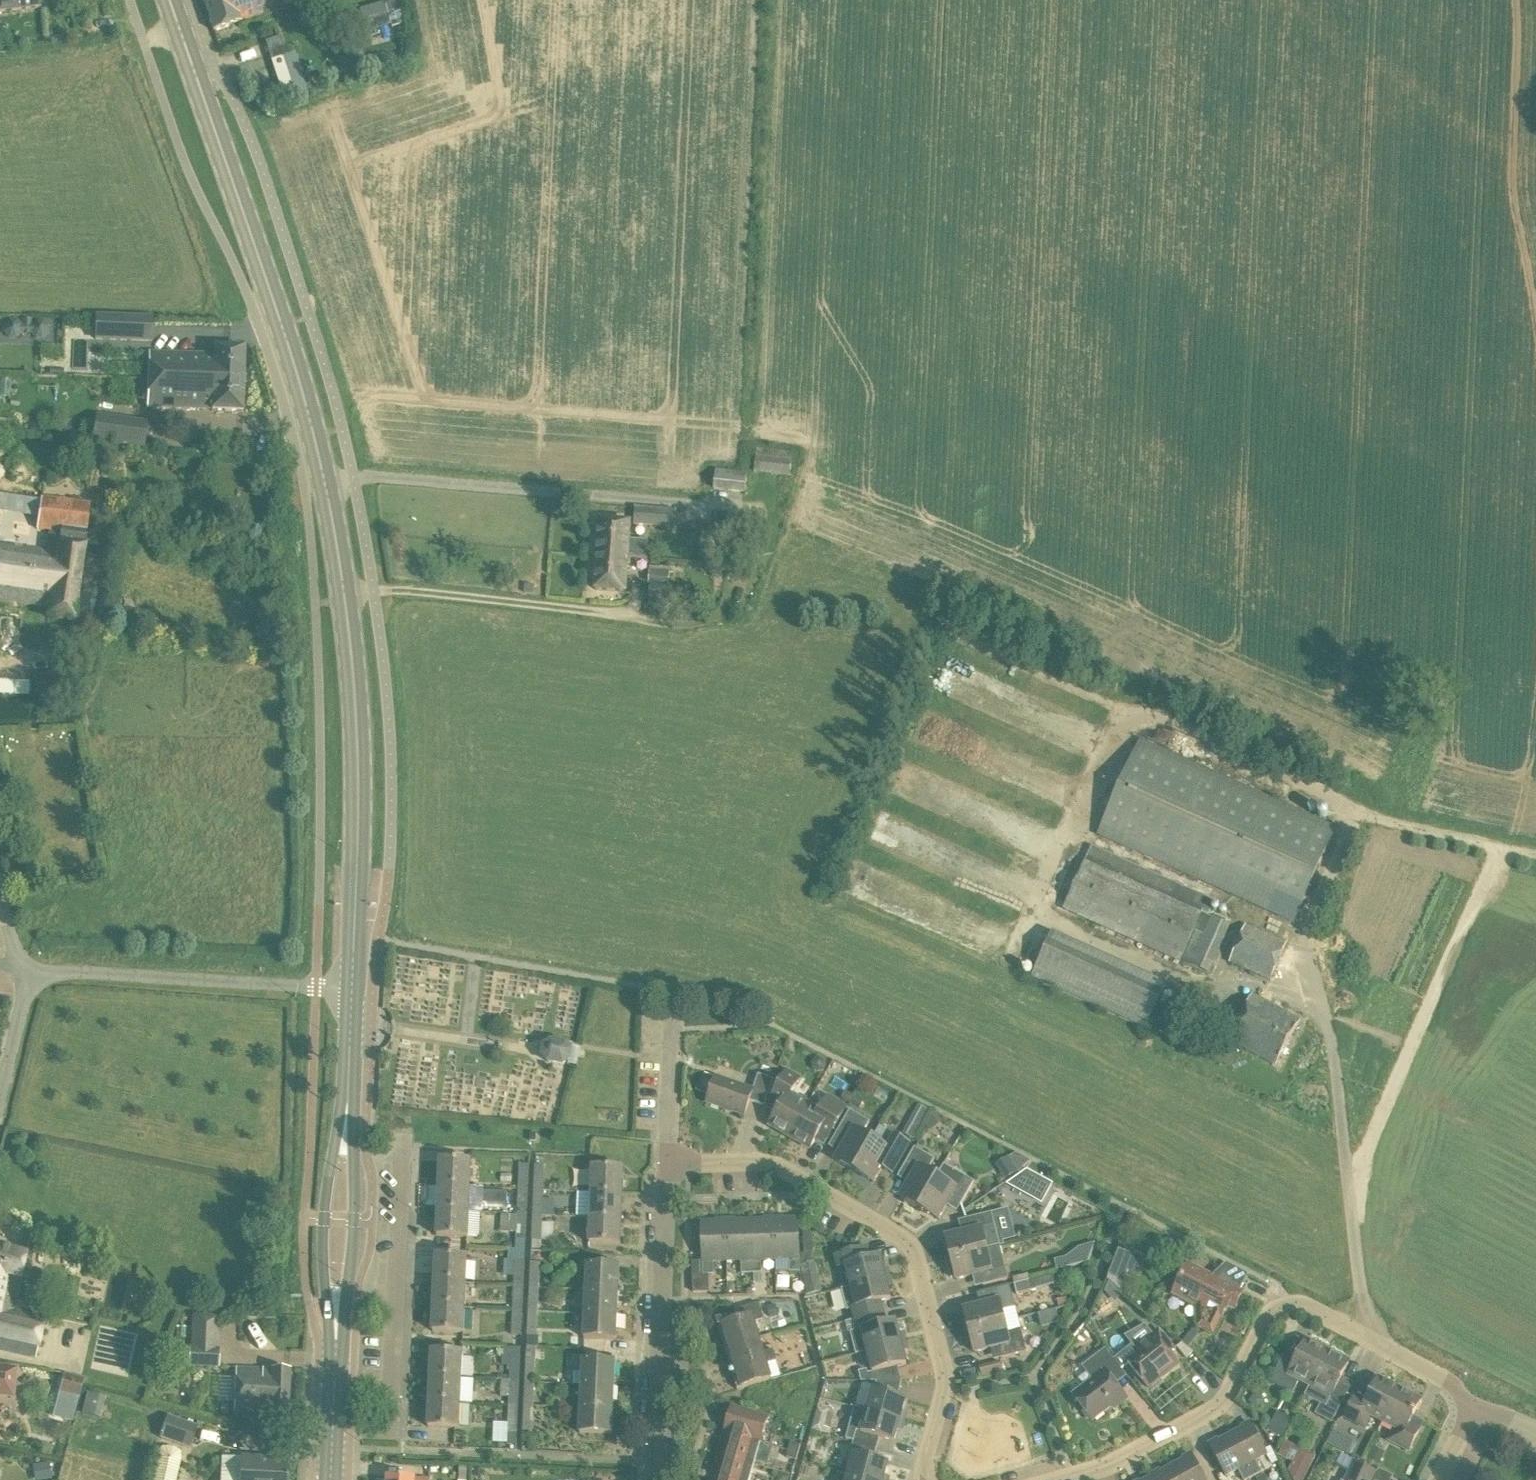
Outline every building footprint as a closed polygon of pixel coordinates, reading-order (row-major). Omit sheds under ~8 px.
[(38,8),(37,0),(0,0),(0,12),(38,8)] [(257,0),(203,0),(213,31),(240,22),(239,21),(262,13),(257,0)] [(284,9),(311,0),(281,0),(284,9)] [(282,57),(271,61),(283,99),(295,95),(294,94),(282,57)] [(96,314),(95,340),(152,342),(153,316),(96,314)] [(49,326),(44,320),(36,320),(31,324),(31,319),(22,318),(22,326),(17,319),(9,319),(3,325),(3,332),(8,338),(16,338),(22,333),(23,333),(23,334),(28,334),(29,333),(30,333),(35,339),(43,339),(49,334),(49,326)] [(148,380),(243,383),(244,348),(213,347),(213,355),(149,353),(149,355),(120,354),(119,374),(148,375),(148,380)] [(242,412),(243,383),(148,380),(147,407),(211,409),(211,411),(242,412)] [(143,450),(147,422),(95,415),(91,442),(143,450)] [(789,477),(792,453),(757,449),(754,472),(789,477)] [(743,494),(746,473),(716,470),(713,491),(743,494)] [(0,494),(0,512),(9,513),(11,496),(0,494)] [(35,530),(49,531),(47,541),(46,551),(0,545),(0,601),(49,608),(48,618),(75,622),(85,546),(87,546),(91,505),(40,497),(35,530)] [(674,528),(675,510),(635,507),(634,525),(674,528)] [(628,557),(627,558),(647,559),(648,541),(629,540),(630,523),(599,521),(597,555),(628,557)] [(625,592),(627,558),(628,557),(597,555),(595,590),(625,592)] [(667,607),(670,568),(649,567),(647,606),(667,607)] [(1293,922),(1336,827),(1141,740),(1098,834),(1293,922)] [(1209,913),(1214,901),(1091,846),(1062,910),(1180,962),(1193,931),(1195,931),(1181,962),(1208,974),(1230,926),(1201,912),(1202,910),(1209,913)] [(1271,979),(1286,942),(1245,924),(1230,961),(1271,979)] [(1145,1030),(1165,986),(1052,935),(1032,979),(1145,1030)] [(1276,1065),(1300,1020),(1253,993),(1228,1038),(1276,1065)] [(570,1050),(567,1043),(552,1041),(544,1047),(543,1055),(549,1063),(564,1065),(568,1059),(567,1062),(576,1064),(580,1049),(571,1047),(570,1050)] [(796,1098),(792,1096),(802,1078),(787,1069),(768,1101),(779,1108),(770,1125),(790,1136),(808,1105),(807,1104),(807,1099),(799,1095),(796,1098)] [(764,1106),(773,1079),(757,1074),(753,1089),(715,1076),(706,1102),(744,1116),(749,1101),(764,1106)] [(808,1105),(790,1136),(810,1148),(824,1124),(833,1129),(847,1106),(827,1094),(817,1111),(808,1105)] [(856,1096),(852,1104),(860,1108),(864,1101),(856,1096)] [(913,1139),(929,1111),(918,1105),(902,1133),(913,1139)] [(854,1171),(872,1139),(862,1133),(869,1121),(849,1110),(837,1131),(847,1137),(834,1160),(854,1171)] [(872,1139),(854,1171),(874,1182),(886,1161),(898,1168),(912,1144),(879,1126),(872,1139)] [(937,1177),(937,1176),(927,1171),(934,1159),(914,1147),(901,1170),(911,1176),(899,1197),(919,1208),(937,1177)] [(533,1190),(543,1191),(544,1156),(536,1155),(536,1165),(534,1165),(533,1190)] [(1004,1180),(1017,1172),(1008,1157),(996,1164),(1004,1180)] [(439,1185),(470,1186),(471,1161),(440,1160),(439,1185)] [(518,1189),(528,1189),(529,1165),(519,1164),(518,1189)] [(937,1177),(919,1208),(939,1220),(951,1198),(961,1204),(974,1182),(944,1164),(937,1176),(937,1177)] [(591,1193),(623,1194),(624,1168),(592,1167),(591,1193)] [(469,1212),(470,1186),(439,1185),(438,1211),(469,1212)] [(526,1214),(528,1189),(518,1189),(517,1214),(526,1214)] [(542,1216),(543,1191),(533,1190),(532,1215),(542,1216)] [(508,1193),(483,1192),(483,1204),(507,1205),(508,1193)] [(622,1219),(623,1194),(591,1193),(590,1218),(622,1219)] [(468,1237),(469,1212),(438,1211),(436,1236),(468,1237)] [(950,1257),(986,1248),(984,1238),(996,1235),(991,1212),(965,1218),(968,1230),(945,1235),(950,1257)] [(525,1249),(526,1214),(517,1214),(517,1215),(504,1214),(504,1223),(509,1223),(509,1229),(513,1232),(515,1233),(515,1248),(515,1249),(525,1249)] [(540,1250),(542,1216),(532,1215),(531,1250),(540,1250)] [(621,1245),(622,1219),(590,1218),(589,1244),(621,1245)] [(774,1219),(775,1260),(789,1259),(789,1272),(800,1271),(800,1268),(799,1253),(798,1218),(774,1219)] [(761,1260),(775,1260),(774,1219),(750,1220),(751,1273),(753,1273),(753,1283),(762,1282),(761,1273),(762,1273),(761,1260)] [(714,1262),(727,1261),(725,1220),(701,1221),(703,1275),(714,1274),(714,1262)] [(741,1273),(751,1273),(750,1220),(725,1220),(727,1261),(741,1261),(741,1273)] [(808,1244),(806,1245),(803,1245),(804,1253),(799,1253),(800,1268),(806,1295),(822,1291),(814,1261),(810,1262),(808,1244)] [(986,1248),(950,1257),(956,1280),(979,1274),(982,1286),(1008,1278),(999,1245),(986,1249),(986,1248)] [(872,1258),(869,1246),(833,1255),(836,1269),(838,1268),(843,1288),(890,1276),(888,1268),(883,1269),(880,1256),(872,1258)] [(26,1253),(0,1247),(0,1350),(35,1357),(44,1316),(11,1309),(14,1298),(16,1299),(26,1253)] [(515,1249),(515,1248),(508,1248),(508,1261),(514,1261),(513,1285),(523,1285),(525,1249),(515,1249)] [(1119,1250),(1109,1276),(1124,1282),(1134,1256),(1119,1250)] [(434,1281),(466,1282),(467,1256),(436,1255),(434,1281)] [(529,1287),(538,1288),(539,1263),(530,1262),(529,1287)] [(586,1290),(618,1291),(619,1267),(587,1265),(586,1290)] [(1211,1277),(1188,1265),(1174,1292),(1198,1304),(1199,1325),(1212,1332),(1227,1303),(1234,1307),(1241,1293),(1239,1292),(1246,1278),(1223,1266),(1211,1277)] [(1029,1281),(1028,1274),(1012,1277),(1016,1294),(1032,1291),(1032,1289),(1054,1285),(1052,1276),(1029,1281)] [(890,1276),(843,1288),(841,1288),(846,1310),(851,1309),(850,1307),(855,1306),(856,1307),(891,1299),(887,1286),(892,1285),(890,1276)] [(465,1308),(466,1282),(434,1281),(433,1306),(465,1308)] [(522,1310),(523,1285),(513,1285),(512,1310),(522,1310)] [(969,1331),(1004,1322),(1001,1310),(1014,1307),(1009,1285),(983,1291),(986,1302),(963,1308),(969,1331)] [(537,1312),(538,1288),(529,1287),(528,1311),(537,1312)] [(617,1316),(618,1291),(586,1290),(585,1314),(617,1316)] [(730,1347),(759,1338),(754,1322),(764,1319),(759,1303),(739,1309),(742,1319),(723,1325),(730,1347)] [(464,1333),(465,1308),(433,1306),(432,1332),(464,1333)] [(1038,1314),(1041,1328),(1059,1323),(1056,1309),(1038,1314)] [(521,1345),(522,1310),(512,1310),(511,1336),(512,1336),(512,1344),(521,1345)] [(536,1336),(537,1312),(528,1311),(526,1347),(536,1347),(538,1347),(538,1336),(536,1336)] [(218,1368),(219,1348),(217,1348),(219,1315),(191,1313),(188,1367),(218,1368)] [(616,1340),(617,1316),(585,1314),(583,1338),(616,1340)] [(867,1351),(906,1341),(904,1333),(899,1334),(896,1321),(862,1329),(862,1330),(857,1332),(856,1330),(850,1332),(855,1354),(867,1351)] [(1004,1322),(969,1331),(974,1352),(998,1346),(1001,1358),(1026,1351),(1021,1329),(1007,1332),(1004,1322)] [(1149,1388),(1179,1364),(1170,1353),(1174,1350),(1159,1331),(1153,1335),(1145,1325),(1125,1336),(1131,1344),(1133,1343),(1137,1348),(1141,1354),(1129,1364),(1149,1388)] [(736,1368),(774,1356),(772,1349),(763,1352),(759,1338),(730,1347),(736,1368)] [(1308,1387),(1327,1352),(1305,1340),(1293,1364),(1282,1359),(1271,1381),(1292,1392),(1298,1382),(1308,1387)] [(867,1351),(872,1372),(907,1364),(903,1351),(908,1350),(906,1341),(867,1351)] [(1186,1358),(1193,1352),(1188,1348),(1182,1342),(1181,1343),(1176,1347),(1186,1358)] [(509,1380),(519,1381),(520,1348),(502,1347),(502,1365),(509,1366),(509,1380)] [(534,1383),(536,1347),(526,1347),(524,1382),(534,1383)] [(1115,1408),(1127,1398),(1110,1377),(1121,1368),(1105,1348),(1082,1366),(1092,1380),(1073,1395),(1092,1420),(1112,1404),(1115,1408)] [(460,1378),(462,1378),(463,1352),(431,1351),(430,1376),(460,1378)] [(1327,1352),(1308,1387),(1304,1396),(1320,1404),(1315,1414),(1331,1423),(1344,1398),(1333,1393),(1349,1363),(1327,1352)] [(774,1356),(736,1368),(742,1388),(772,1379),(767,1364),(776,1361),(774,1356)] [(581,1386),(614,1387),(615,1362),(582,1360),(581,1386)] [(18,1367),(0,1364),(0,1397),(14,1399),(18,1367)] [(288,1416),(290,1370),(236,1367),(234,1413),(288,1416)] [(78,1399),(83,1378),(63,1373),(58,1393),(78,1399)] [(461,1403),(462,1378),(460,1378),(430,1376),(429,1402),(461,1403)] [(1383,1421),(1399,1389),(1377,1378),(1365,1402),(1354,1396),(1342,1418),(1364,1430),(1372,1416),(1383,1421)] [(509,1380),(501,1379),(500,1397),(508,1397),(508,1405),(518,1406),(519,1381),(509,1380)] [(533,1407),(534,1383),(524,1382),(523,1406),(533,1407)] [(613,1410),(614,1387),(581,1386),(580,1409),(613,1410)] [(866,1411),(905,1421),(907,1413),(903,1412),(906,1399),(872,1389),(866,1410),(866,1411)] [(1399,1389),(1383,1421),(1395,1428),(1389,1440),(1409,1450),(1420,1429),(1409,1423),(1421,1400),(1399,1389)] [(459,1429),(461,1403),(429,1402),(428,1427),(459,1429)] [(516,1445),(518,1406),(508,1405),(506,1444),(516,1445)] [(532,1431),(533,1407),(523,1406),(522,1430),(532,1431)] [(829,1435),(831,1428),(824,1426),(829,1409),(817,1406),(811,1431),(829,1435)] [(725,1431),(761,1441),(768,1417),(731,1407),(725,1431)] [(866,1411),(866,1410),(854,1407),(845,1439),(853,1442),(856,1431),(860,1432),(895,1442),(898,1429),(903,1430),(905,1421),(866,1411)] [(612,1435),(613,1410),(580,1409),(579,1433),(612,1435)] [(189,1448),(198,1424),(168,1413),(159,1437),(189,1448)] [(1230,1434),(1253,1477),(1262,1473),(1255,1461),(1267,1454),(1251,1423),(1230,1434)] [(754,1465),(761,1441),(725,1431),(718,1454),(754,1465)] [(1344,1436),(1333,1431),(1327,1443),(1338,1448),(1344,1436)] [(1253,1477),(1230,1434),(1209,1445),(1226,1476),(1237,1470),(1243,1479),(1248,1479),(1253,1477)] [(796,1460),(800,1445),(790,1442),(786,1457),(796,1460)] [(181,1458),(180,1451),(174,1448),(168,1446),(161,1447),(157,1453),(151,1479),(176,1479),(181,1458)] [(1315,1456),(1299,1448),(1288,1471),(1293,1479),(1303,1479),(1315,1456)] [(754,1465),(718,1454),(711,1478),(719,1479),(750,1479),(754,1465)] [(866,1479),(888,1479),(889,1477),(885,1476),(888,1463),(854,1454),(848,1475),(866,1479)] [(1179,1479),(1206,1479),(1192,1454),(1171,1465),(1179,1479)] [(287,1460),(242,1457),(240,1479),(286,1479),(287,1460)] [(1377,1471),(1353,1460),(1343,1479),(1373,1479),(1377,1471)] [(467,1466),(459,1465),(458,1479),(466,1479),(467,1466)] [(1171,1465),(1151,1476),(1153,1479),(1179,1479),(1171,1465)]
